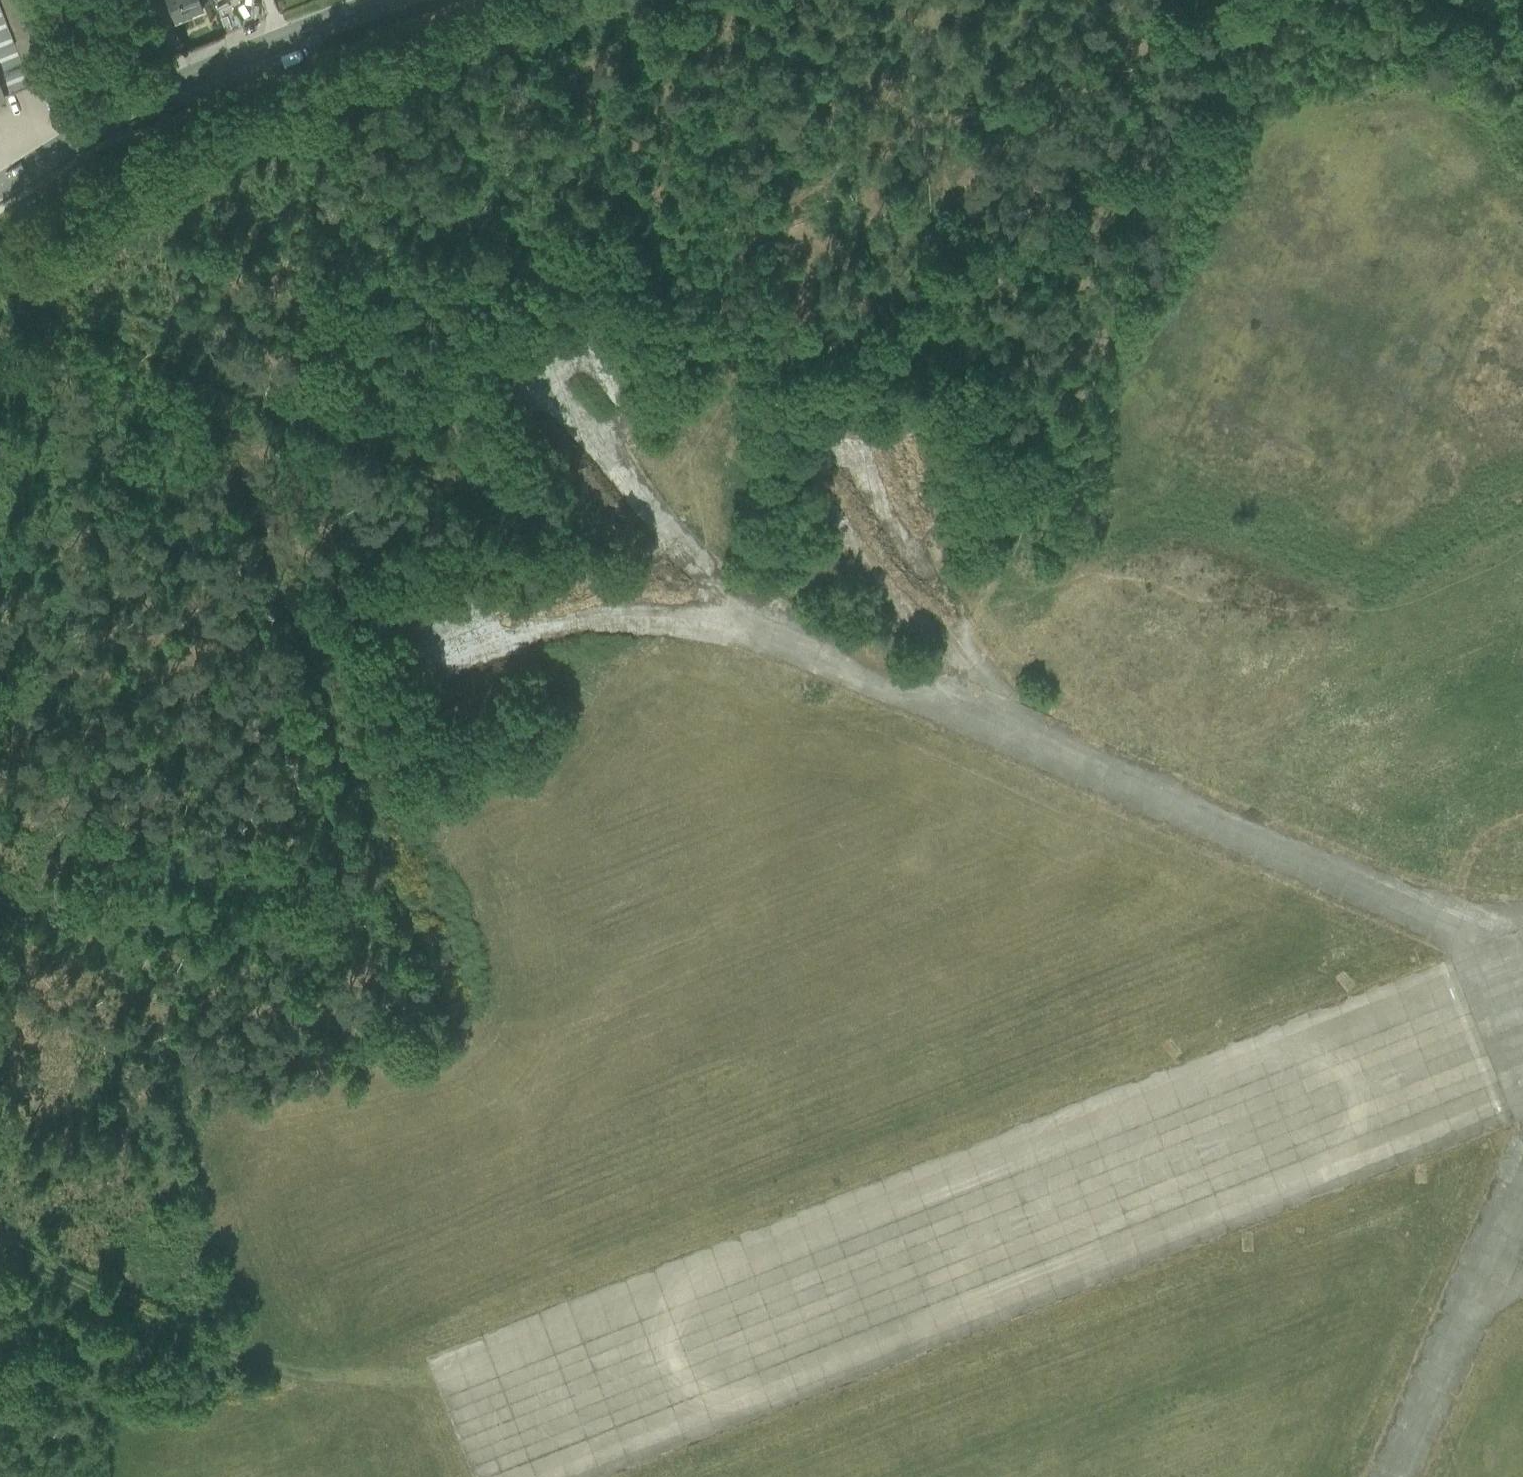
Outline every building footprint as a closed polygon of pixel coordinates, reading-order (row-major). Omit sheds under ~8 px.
[(30,80),(24,64),(45,55),(37,33),(33,34),(21,0),(0,0),(0,91),(30,80)] [(202,3),(201,0),(169,0),(175,14),(202,3)]
